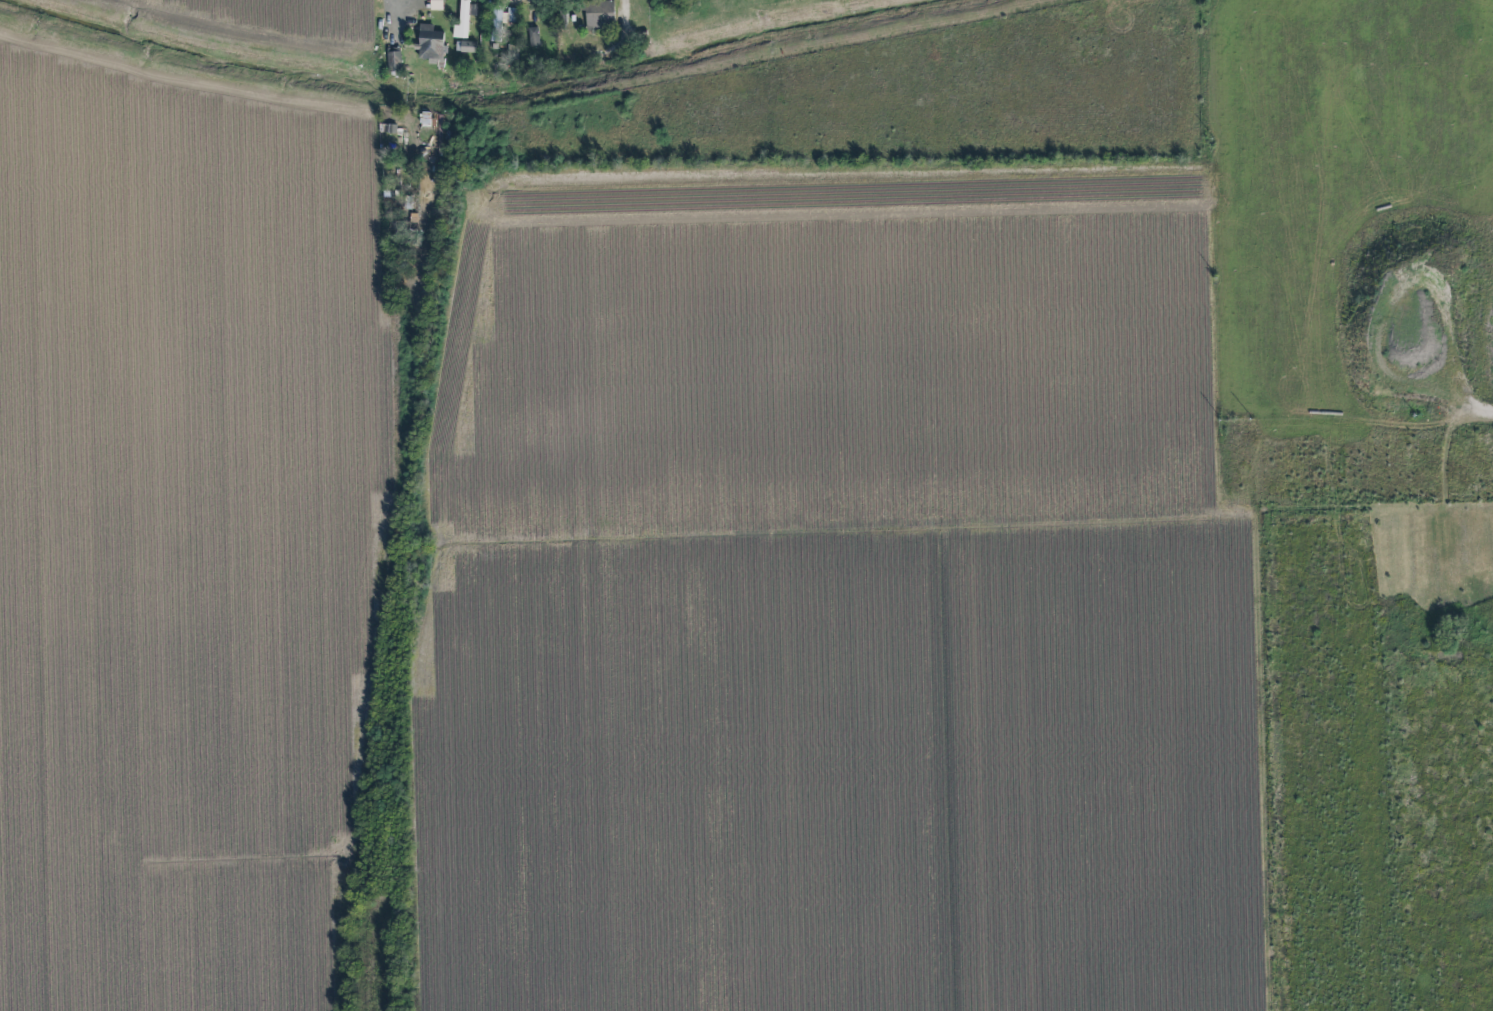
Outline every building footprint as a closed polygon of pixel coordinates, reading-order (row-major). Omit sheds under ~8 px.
[(585,2),(586,29),(603,28),(603,23),(614,22),(613,1),(585,2)] [(501,32),(501,24),(517,23),(516,8),(507,9),(507,12),(492,13),(493,32),(501,32)] [(432,26),(420,25),(419,59),(442,59),(443,32),(432,32),(432,26)] [(390,63),(401,62),(400,52),(389,53),(390,63)]
